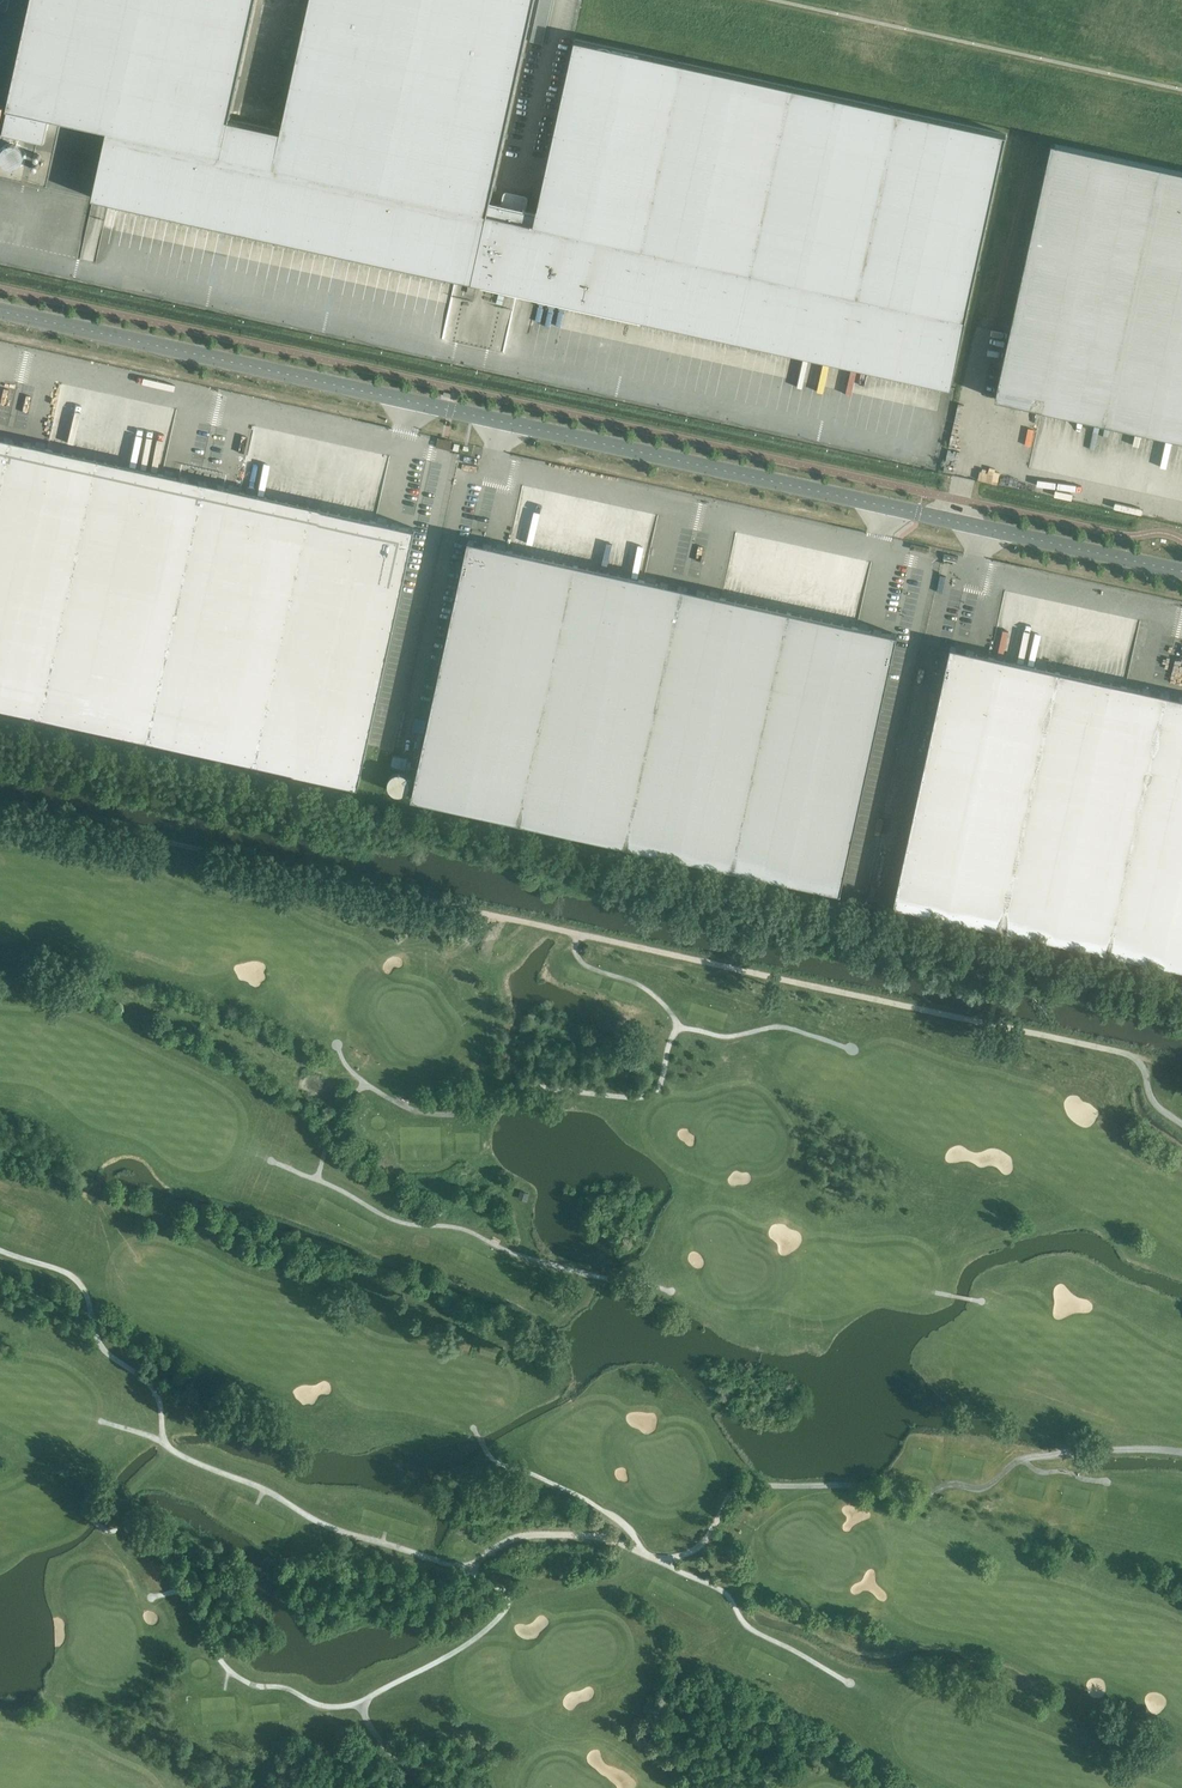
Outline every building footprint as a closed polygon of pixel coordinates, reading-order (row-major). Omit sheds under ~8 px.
[(535,0),(310,0),(281,131),(230,119),(256,0),(32,0),(9,103),(8,107),(2,135),(43,144),(49,117),(108,130),(93,198),(480,283),(479,284),(481,284),(481,283),(497,287),(498,288),(498,287),(517,291),(735,339),(951,386),(1006,134),(575,39),(537,211),(523,208),(525,199),(507,195),(504,205),(490,201),(535,0)] [(5,162),(9,165),(15,166),(20,164),(24,160),(26,155),(25,149),(22,144),(16,141),(11,141),(5,144),(2,148),(1,153),(2,158),(5,162)] [(1009,333),(995,398),(999,399),(999,397),(1022,402),(1042,407),(1043,407),(1181,437),(1181,172),(1051,143),(1009,333)] [(0,437),(0,707),(358,786),(415,528),(0,437)] [(439,438),(438,445),(450,447),(452,440),(439,438)] [(892,660),(897,634),(874,629),(873,631),(857,628),(856,627),(722,598),(721,598),(705,594),(705,592),(661,582),(660,584),(644,581),(643,580),(509,551),(508,551),(492,547),(492,545),(469,540),(463,566),(412,798),(841,892),(892,660)] [(934,592),(937,580),(922,577),(919,589),(934,592)] [(1143,688),(1142,690),(1140,690),(1126,687),(1125,687),(991,657),(990,657),(977,654),(974,653),(974,651),(951,646),(945,672),(894,904),(1181,967),(1181,697),(1143,688)] [(395,753),(393,765),(407,767),(409,756),(395,753)] [(398,767),(389,785),(405,793),(414,776),(398,767)] [(528,1200),(530,1192),(522,1190),(519,1198),(528,1200)] [(700,1266),(704,1256),(692,1252),(688,1262),(700,1266)] [(269,1567),(273,1560),(266,1555),(261,1562),(269,1567)] [(1158,1709),(1164,1698),(1153,1692),(1147,1703),(1158,1709)]
